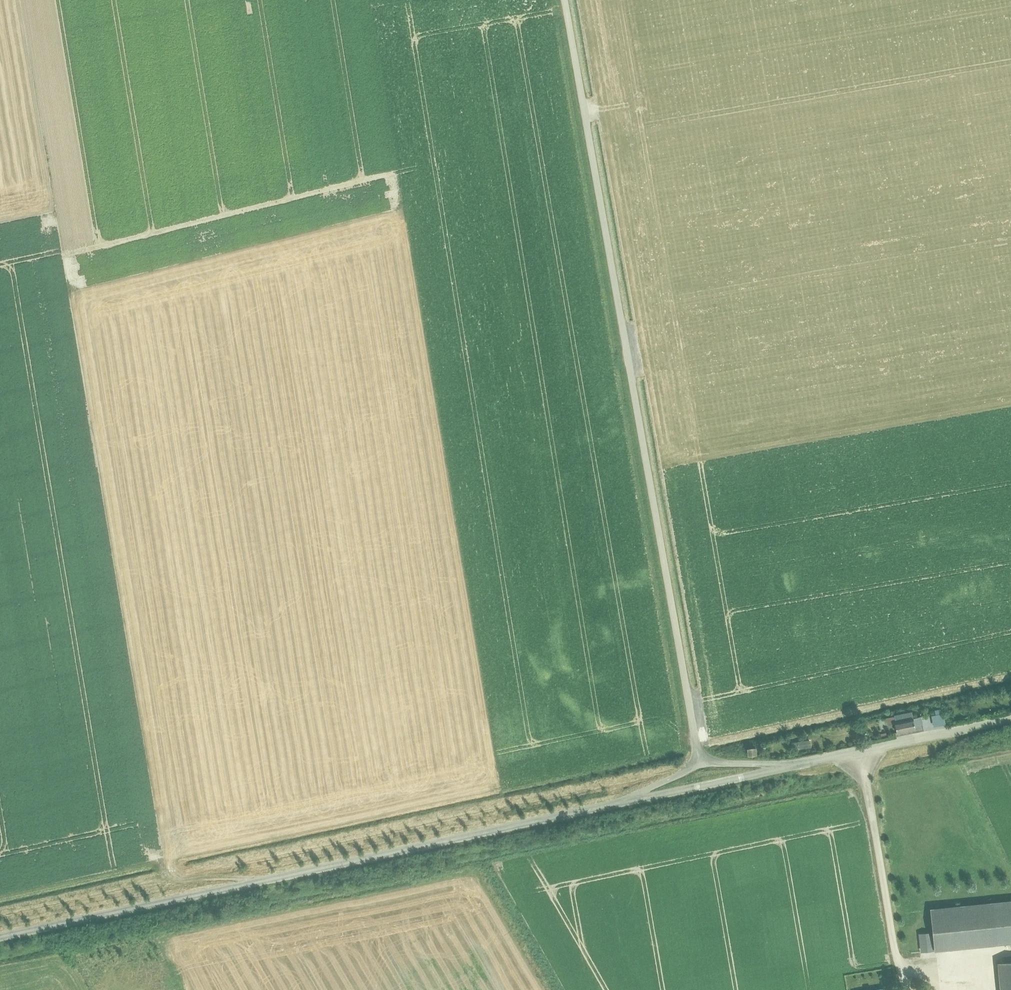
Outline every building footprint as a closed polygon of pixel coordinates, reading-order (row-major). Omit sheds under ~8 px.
[(922,724),(921,716),(914,718),(913,711),(894,715),(898,733),(917,729),(916,725),(922,724)] [(870,731),(861,733),(863,739),(872,737),(870,731)] [(798,742),(792,743),(793,750),(810,748),(809,740),(798,742)] [(1010,943),(1010,902),(931,910),(935,950),(1010,943)] [(998,964),(1000,989),(1010,989),(1010,962),(998,964)]
